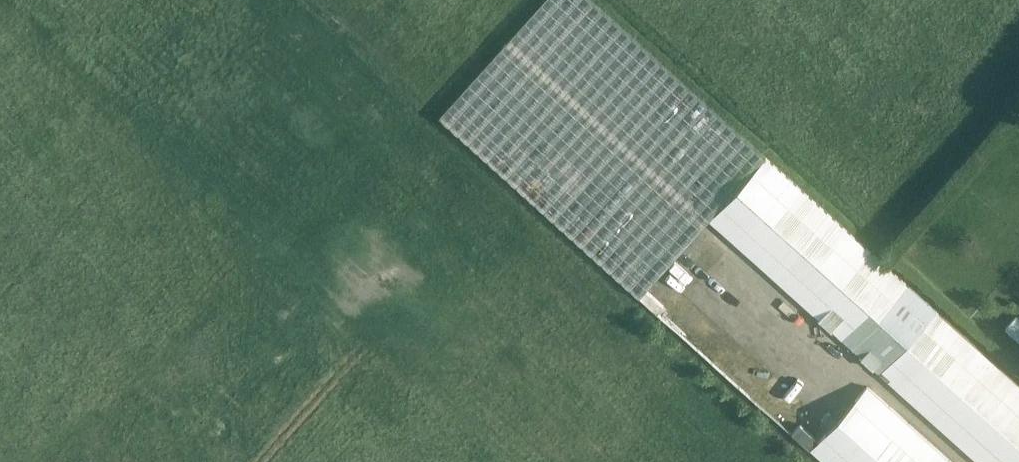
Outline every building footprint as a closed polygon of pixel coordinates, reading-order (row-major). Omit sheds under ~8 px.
[(441,114),(440,116),(640,296),(710,220),(979,461),(1018,461),(1018,384),(766,157),(592,0),(544,0),(441,114)] [(669,270),(685,285),(722,248),(705,232),(669,270)] [(1016,314),(1004,327),(1018,340),(1018,317),(1016,314)] [(825,433),(810,450),(824,461),(953,461),(868,385),(825,433)]
